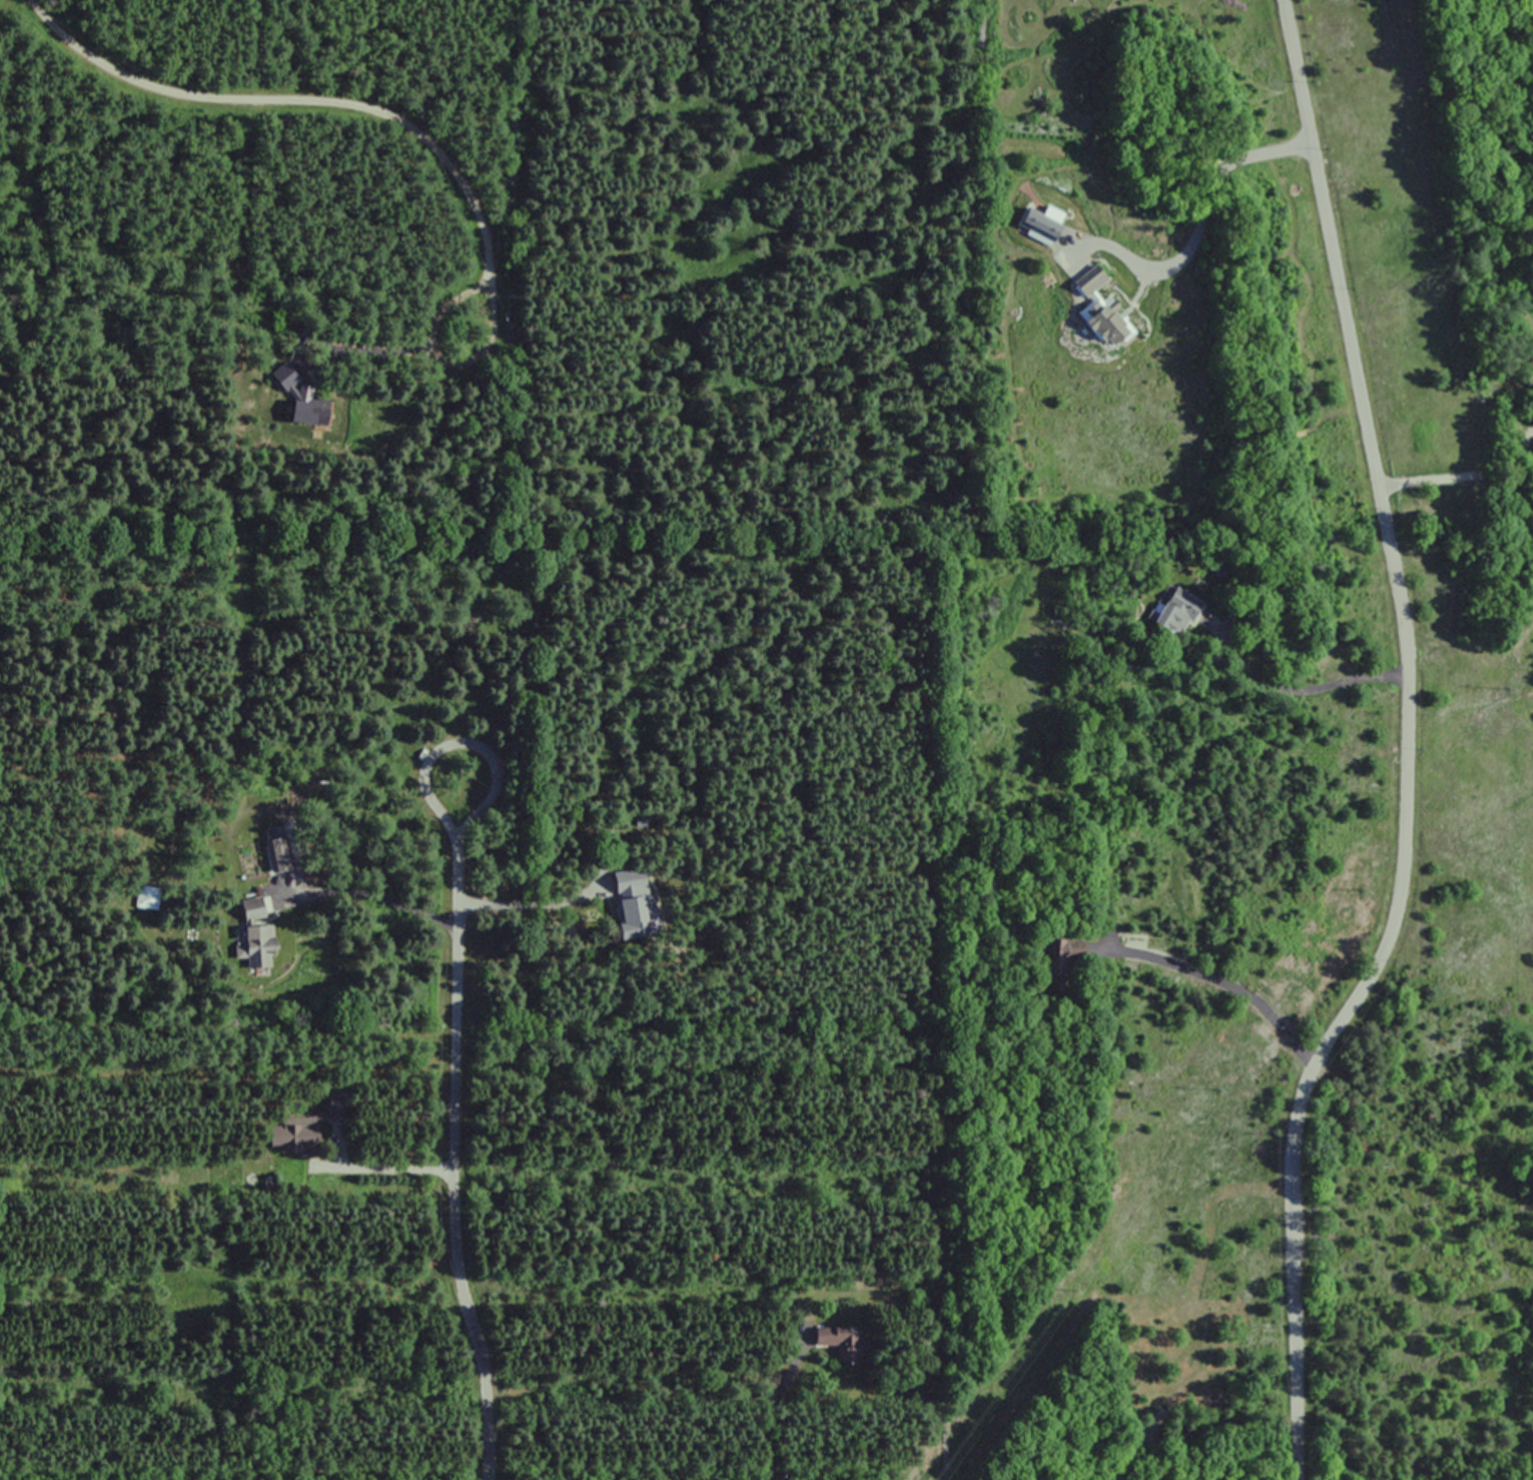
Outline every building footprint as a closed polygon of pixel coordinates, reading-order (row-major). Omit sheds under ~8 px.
[(287,423),(321,423),(321,413),(306,413),(306,400),(287,400),(287,423)] [(1177,639),(1201,604),(1173,585),(1149,619),(1177,639)] [(645,921),(639,891),(645,889),(642,871),(608,877),(619,939),(639,935),(637,923),(645,921)] [(238,958),(244,957),(245,967),(272,966),(269,924),(236,926),(238,958)] [(866,1335),(856,1335),(856,1327),(811,1327),(811,1345),(834,1345),(834,1364),(855,1364),(855,1351),(866,1351),(866,1335)]
